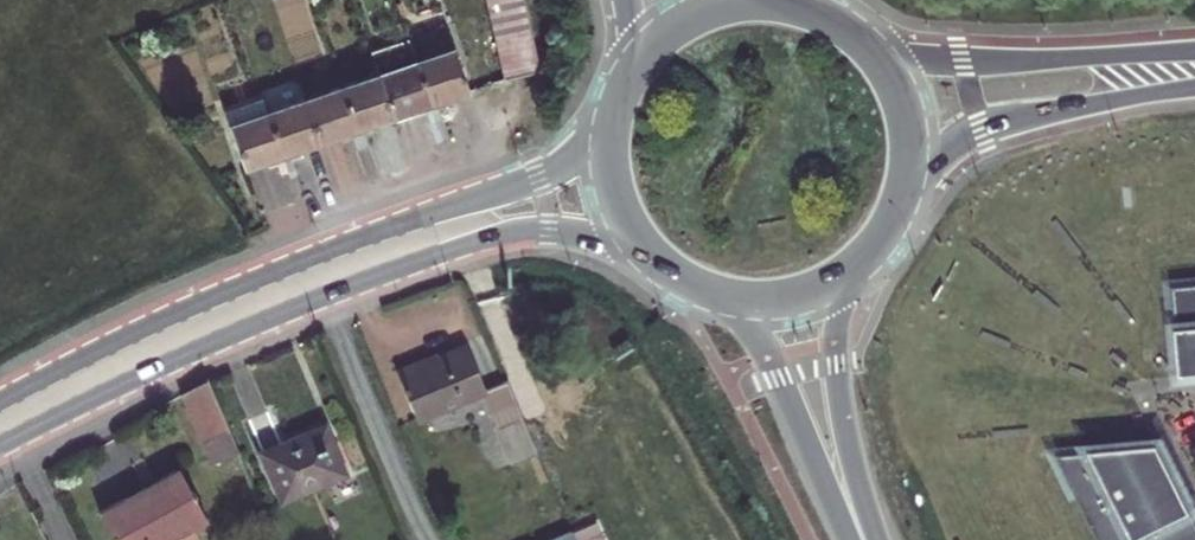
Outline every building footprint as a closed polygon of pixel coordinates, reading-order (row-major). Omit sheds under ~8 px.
[(516,0),(480,0),(499,85),(533,73),(516,0)] [(438,43),(407,54),(424,112),(441,106),(458,100),(438,43)] [(370,67),(375,85),(386,125),(404,119),(424,112),(407,54),(370,67)] [(375,85),(339,98),(352,138),(369,132),(386,125),(375,85)] [(339,98),(304,111),(316,150),(334,144),(352,138),(339,98)] [(281,163),(268,123),(263,109),(219,125),(238,178),(259,171),(281,163)] [(299,156),(316,150),(304,111),(268,123),(281,163),(299,156)] [(1182,296),(1191,384),(1194,384),(1194,295),(1182,296)] [(475,396),(455,352),(425,364),(412,369),(409,361),(389,369),(411,422),(475,396)] [(507,467),(530,456),(499,386),(475,396),(507,467)] [(193,404),(189,408),(214,466),(235,457),(211,400),(193,404)] [(291,455),(261,468),(280,515),(343,488),(324,442),(291,455)] [(1051,456),(1091,539),(1194,539),(1194,528),(1155,448),(1051,456)] [(211,537),(188,484),(150,501),(103,521),(112,539),(203,539),(211,537)]
